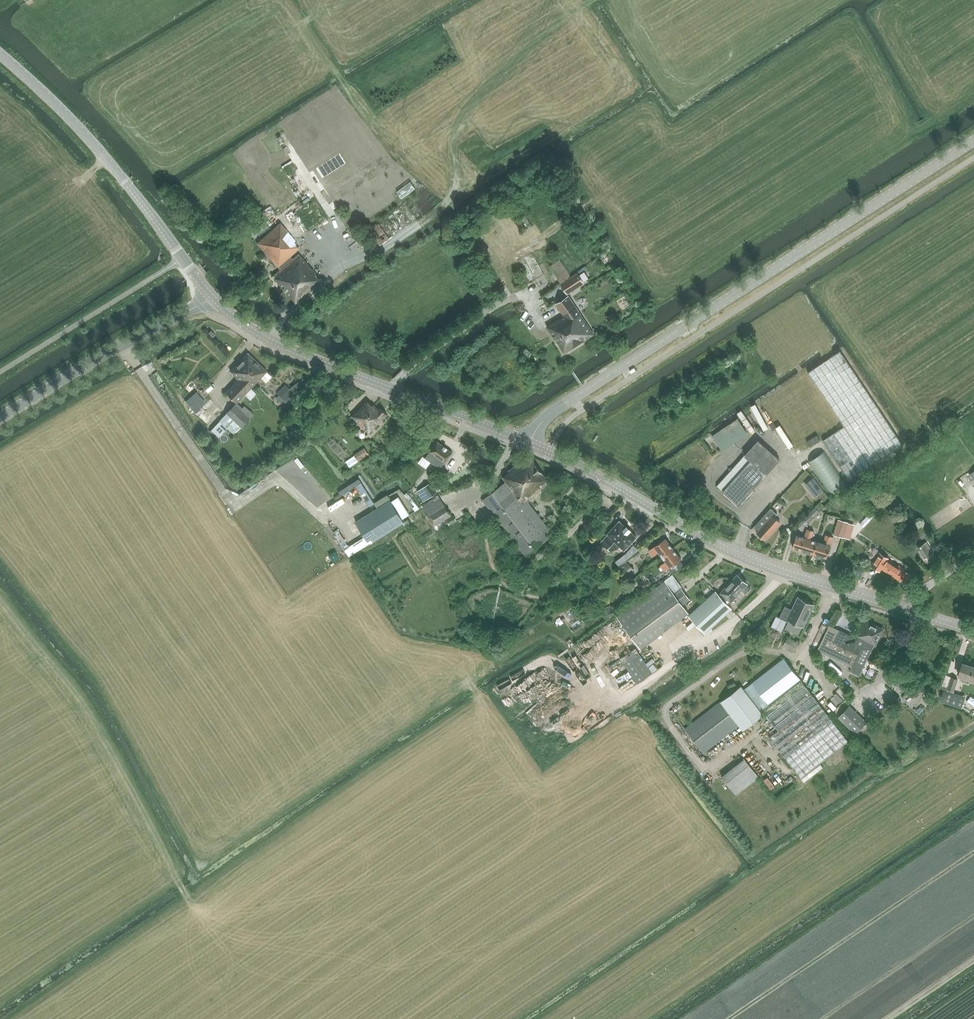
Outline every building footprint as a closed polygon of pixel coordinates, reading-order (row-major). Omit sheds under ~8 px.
[(410,180),(395,190),(399,198),(415,187),(410,180)] [(278,268),(299,248),(294,241),(296,240),(280,222),(256,243),(278,268)] [(380,246),(389,239),(378,223),(369,230),(380,246)] [(272,276),(296,303),(320,280),(315,274),(316,273),(298,253),(272,276)] [(560,283),(570,277),(559,260),(550,266),(560,283)] [(570,277),(560,283),(567,294),(585,283),(578,272),(570,277)] [(562,316),(560,318),(566,326),(567,325),(570,331),(576,328),(584,341),(594,335),(593,333),(569,295),(555,304),(562,316)] [(566,326),(560,318),(546,326),(551,334),(552,334),(553,336),(553,337),(565,355),(584,341),(576,328),(570,331),(567,325),(566,326)] [(845,427),(822,440),(850,480),(902,444),(840,350),(807,372),(845,427)] [(236,403),(267,371),(248,353),(231,371),(238,378),(225,392),(236,403)] [(287,384),(295,375),(288,370),(280,378),(287,384)] [(197,375),(192,379),(199,388),(204,384),(197,375)] [(284,384),(276,393),(284,400),(296,385),(299,387),(305,380),(300,375),(289,388),(284,384)] [(369,433),(388,415),(381,408),(379,410),(374,405),(373,406),(367,401),(352,416),(369,433)] [(235,404),(226,413),(212,427),(220,435),(227,428),(234,435),(241,428),(250,418),(235,404)] [(810,444),(819,438),(816,433),(807,440),(810,444)] [(440,469),(453,452),(438,441),(425,458),(440,469)] [(739,505),(780,460),(759,441),(745,456),(751,461),(724,492),(739,505)] [(364,446),(354,452),(358,459),(368,453),(364,446)] [(353,453),(343,460),(347,466),(358,459),(353,453)] [(526,556),(554,534),(527,500),(550,483),(529,455),(503,476),(504,477),(502,478),(505,482),(482,500),(526,556)] [(837,484),(833,475),(828,478),(820,464),(816,466),(828,489),(837,484)] [(813,477),(805,484),(815,497),(823,490),(813,477)] [(364,482),(357,485),(365,503),(371,500),(364,482)] [(417,491),(424,502),(437,493),(430,482),(417,491)] [(423,505),(428,514),(426,515),(433,527),(452,516),(445,504),(439,495),(423,505)] [(967,496),(936,516),(941,524),(972,504),(967,496)] [(368,541),(403,520),(390,500),(356,521),(368,541)] [(821,502),(796,525),(801,531),(820,512),(824,507),(821,502)] [(780,522),(772,515),(774,512),(769,509),(754,526),(758,530),(756,533),(765,540),(780,522)] [(920,517),(915,521),(918,526),(924,522),(920,517)] [(843,537),(848,522),(838,519),(834,534),(843,537)] [(624,551),(638,536),(619,520),(606,534),(607,535),(600,542),(608,549),(610,551),(618,549),(620,546),(624,551)] [(338,528),(333,530),(340,547),(345,544),(338,528)] [(814,554),(817,541),(812,539),(814,531),(807,529),(804,537),(797,534),(792,548),(814,554)] [(823,542),(817,541),(814,554),(814,556),(815,558),(818,559),(820,558),(821,556),(827,558),(831,545),(830,545),(833,537),(825,535),(823,542)] [(658,552),(662,557),(674,548),(666,537),(648,551),(653,557),(658,552)] [(337,541),(332,544),(337,554),(343,551),(337,541)] [(928,561),(936,556),(933,552),(926,542),(917,548),(924,559),(926,558),(928,561)] [(681,558),(674,548),(662,557),(665,561),(659,566),(664,571),(681,558)] [(911,575),(887,560),(888,558),(879,553),(871,565),(880,571),(882,568),(900,580),(902,578),(907,581),(911,575)] [(681,558),(664,571),(668,576),(685,564),(681,558)] [(737,574),(719,594),(715,591),(689,615),(705,633),(732,609),(728,605),(731,602),(742,590),(746,594),(751,589),(747,585),(748,584),(737,574)] [(635,648),(606,669),(624,693),(671,660),(655,638),(689,612),(683,605),(690,600),(681,588),(682,587),(678,582),(670,588),(665,581),(617,617),(641,649),(638,651),(635,648)] [(788,619),(803,626),(814,605),(798,597),(792,609),(785,606),(780,617),(788,620),(788,619)] [(829,625),(817,650),(860,671),(863,664),(855,660),(861,647),(870,651),(874,643),(875,644),(882,629),(865,621),(858,636),(859,636),(857,639),(829,625)] [(717,649),(726,642),(722,636),(712,643),(717,649)] [(784,658),(752,683),(745,688),(778,730),(770,737),(802,778),(848,742),(784,658)] [(973,680),(973,667),(962,663),(958,675),(973,680)] [(829,685),(833,682),(820,667),(817,670),(829,685)] [(941,684),(946,686),(950,675),(945,673),(941,684)] [(884,685),(889,691),(899,683),(893,677),(884,685)] [(961,708),(963,702),(965,696),(953,692),(957,679),(951,677),(946,690),(944,689),(940,701),(961,708)] [(742,685),(685,728),(704,753),(740,726),(743,730),(764,715),(742,685)] [(968,695),(965,701),(973,705),(973,698),(968,695)] [(849,705),(838,717),(855,734),(866,722),(849,705)] [(736,794),(759,776),(745,758),(722,776),(736,794)] [(706,770),(701,774),(711,787),(716,784),(706,770)]
